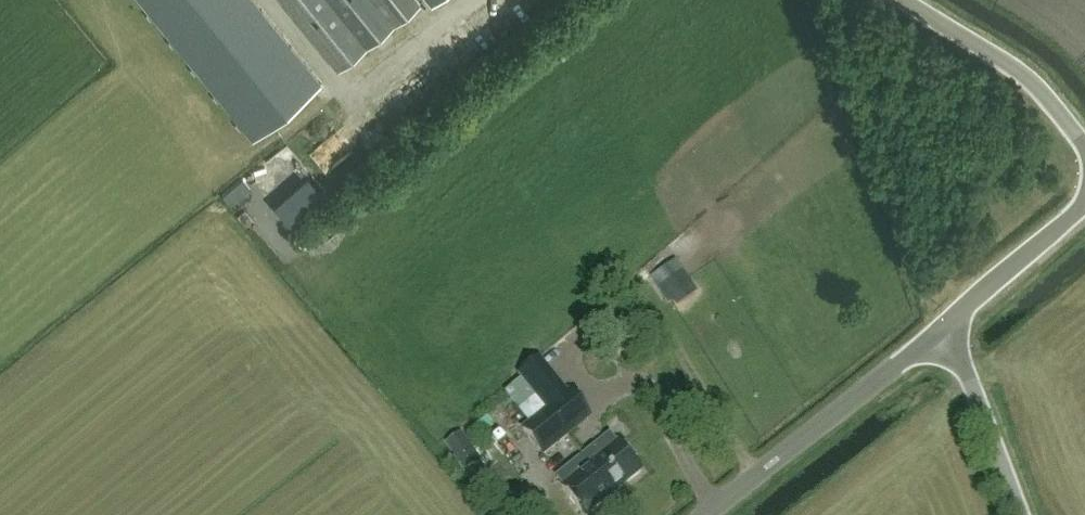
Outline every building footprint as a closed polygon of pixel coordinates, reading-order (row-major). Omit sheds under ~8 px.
[(254,138),(322,83),(254,0),(140,0),(254,138)] [(338,70),(421,3),(419,0),(282,0),(338,70)] [(308,177),(274,207),(292,227),(325,197),(308,177)] [(672,301),(694,287),(683,271),(674,278),(667,267),(655,275),(672,301)] [(509,391),(533,418),(549,404),(525,377),(509,391)] [(543,455),(590,417),(569,392),(523,429),(543,455)] [(583,456),(556,478),(563,486),(562,488),(584,514),(588,514),(609,498),(610,499),(618,491),(642,471),(618,442),(616,443),(609,435),(583,456)]
